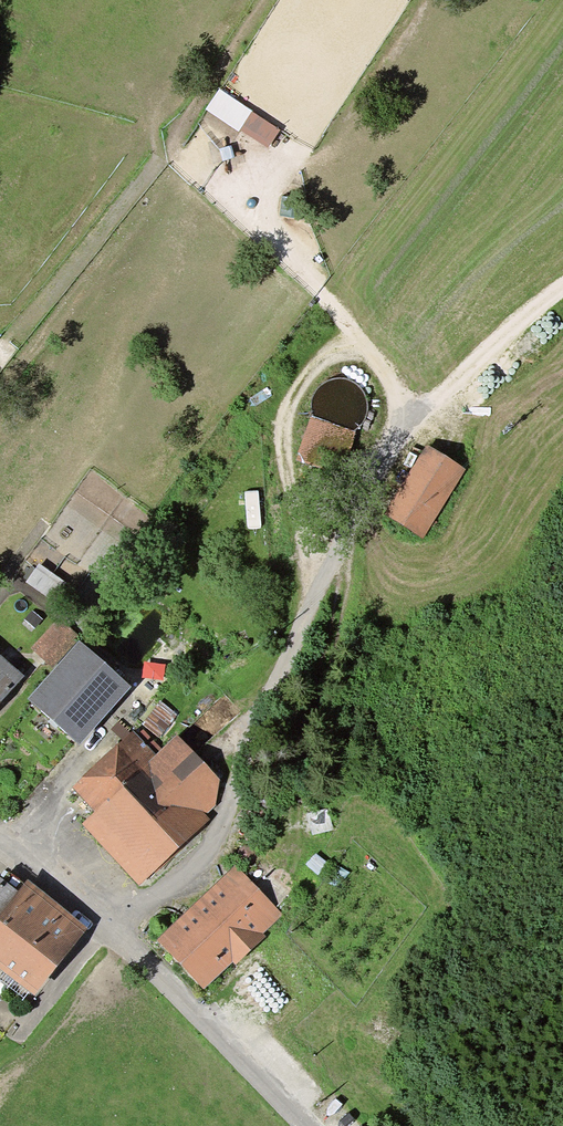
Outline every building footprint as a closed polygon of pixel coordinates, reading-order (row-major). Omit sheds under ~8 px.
[(389,517),(418,535),(456,473),(427,456),(389,517)] [(33,652),(50,667),(75,640),(59,625),(33,652)] [(74,744),(104,710),(124,688),(80,649),(30,705),(74,744)] [(17,683),(0,667),(0,702),(17,683)] [(77,794),(94,813),(153,761),(129,736),(110,754),(115,758),(77,794)] [(215,787),(188,760),(171,744),(153,761),(94,813),(151,874),(199,830),(196,827),(200,823),(197,820),(211,806),(215,787)] [(258,807),(261,809),(264,811),(267,811),(272,808),(274,805),(275,802),(274,798),(272,796),(269,794),(265,793),(261,794),(259,796),(257,800),(257,803),(258,807)] [(251,825),(254,828),(256,829),(260,829),(264,828),(266,825),(267,822),(267,819),(266,815),(264,813),(260,811),(258,811),(254,813),(252,815),(250,819),(250,822),(251,825)] [(245,844),(247,846),(250,848),(253,848),(257,846),(259,844),(261,841),(261,837),(259,833),(257,831),(254,830),(251,830),(247,831),(244,834),(243,837),(243,841),(245,844)] [(236,860),(238,862),(240,864),(244,866),(247,866),(250,864),(252,862),(254,859),(253,855),(252,852),(250,849),(246,848),(242,848),(240,850),(237,852),(236,856),(236,860)] [(16,882),(6,875),(0,883),(0,907),(16,882)] [(256,928),(263,935),(272,927),(265,919),(271,913),(236,877),(163,947),(197,983),(256,928)] [(16,882),(0,907),(0,966),(32,991),(70,942),(18,901),(26,890),(16,882)]
